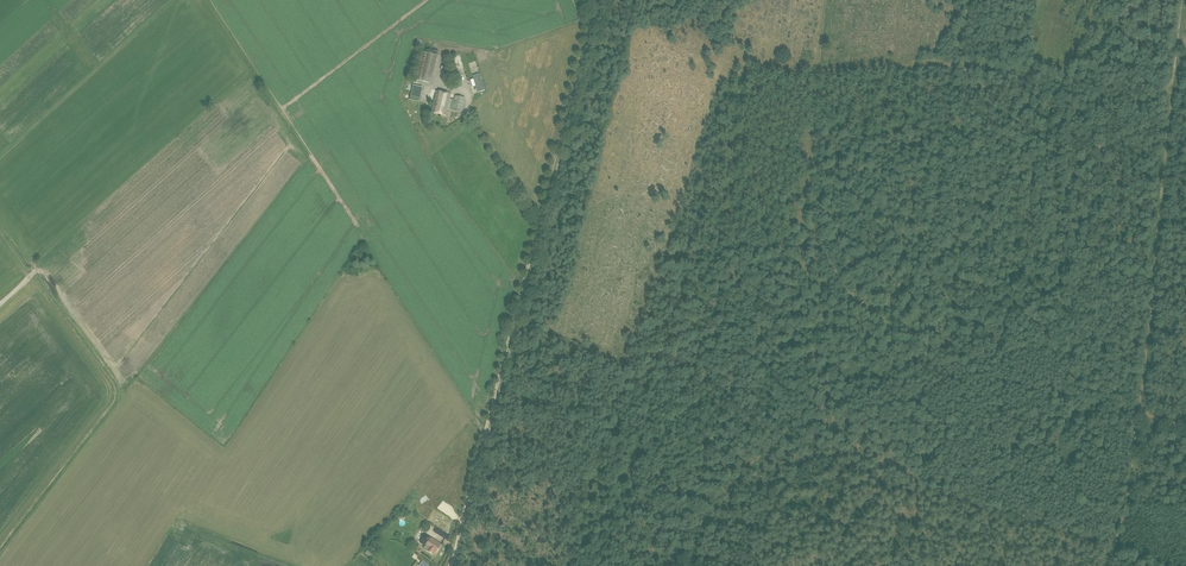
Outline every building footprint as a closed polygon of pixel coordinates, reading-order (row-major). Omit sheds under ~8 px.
[(431,82),(438,54),(420,50),(414,78),(431,82)] [(410,98),(420,99),(422,85),(412,83),(410,98)] [(461,112),(465,97),(436,90),(431,112),(445,115),(447,109),(452,110),(461,112)] [(448,535),(444,532),(436,528),(434,532),(441,537),(446,539),(448,535)] [(436,553),(442,544),(430,537),(425,545),(428,548),(427,550),(432,554),(434,551),(436,553)]
